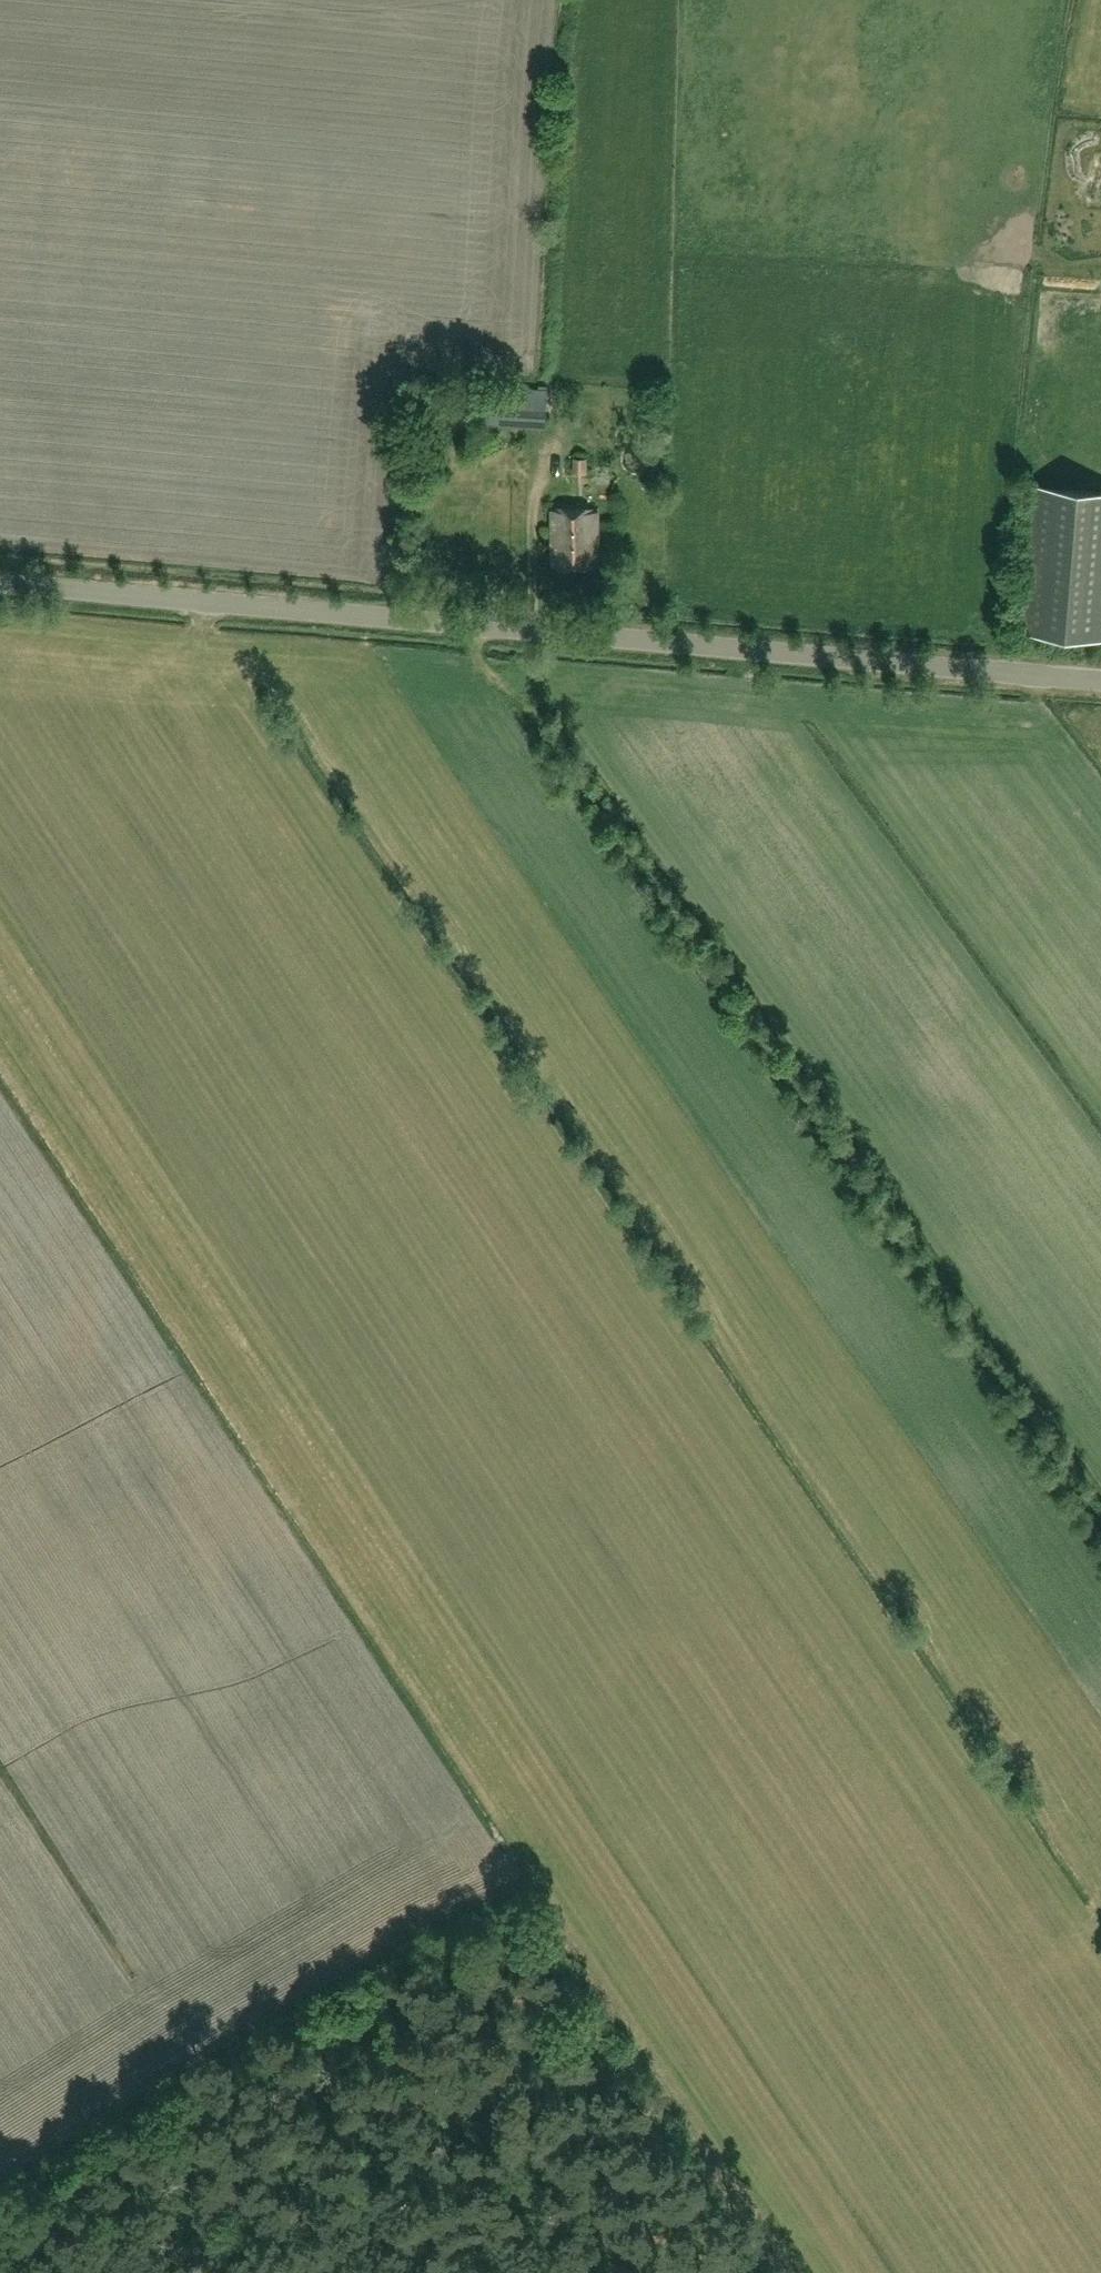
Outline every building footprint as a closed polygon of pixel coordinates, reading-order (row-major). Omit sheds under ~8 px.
[(547,406),(511,403),(467,401),(467,402),(466,423),(546,428),(547,406)] [(589,475),(589,458),(573,458),(573,474),(589,475)] [(1100,581),(1100,490),(1043,484),(1029,626),(1096,633),(1100,581)] [(553,512),(553,565),(598,565),(598,512),(553,512)]
